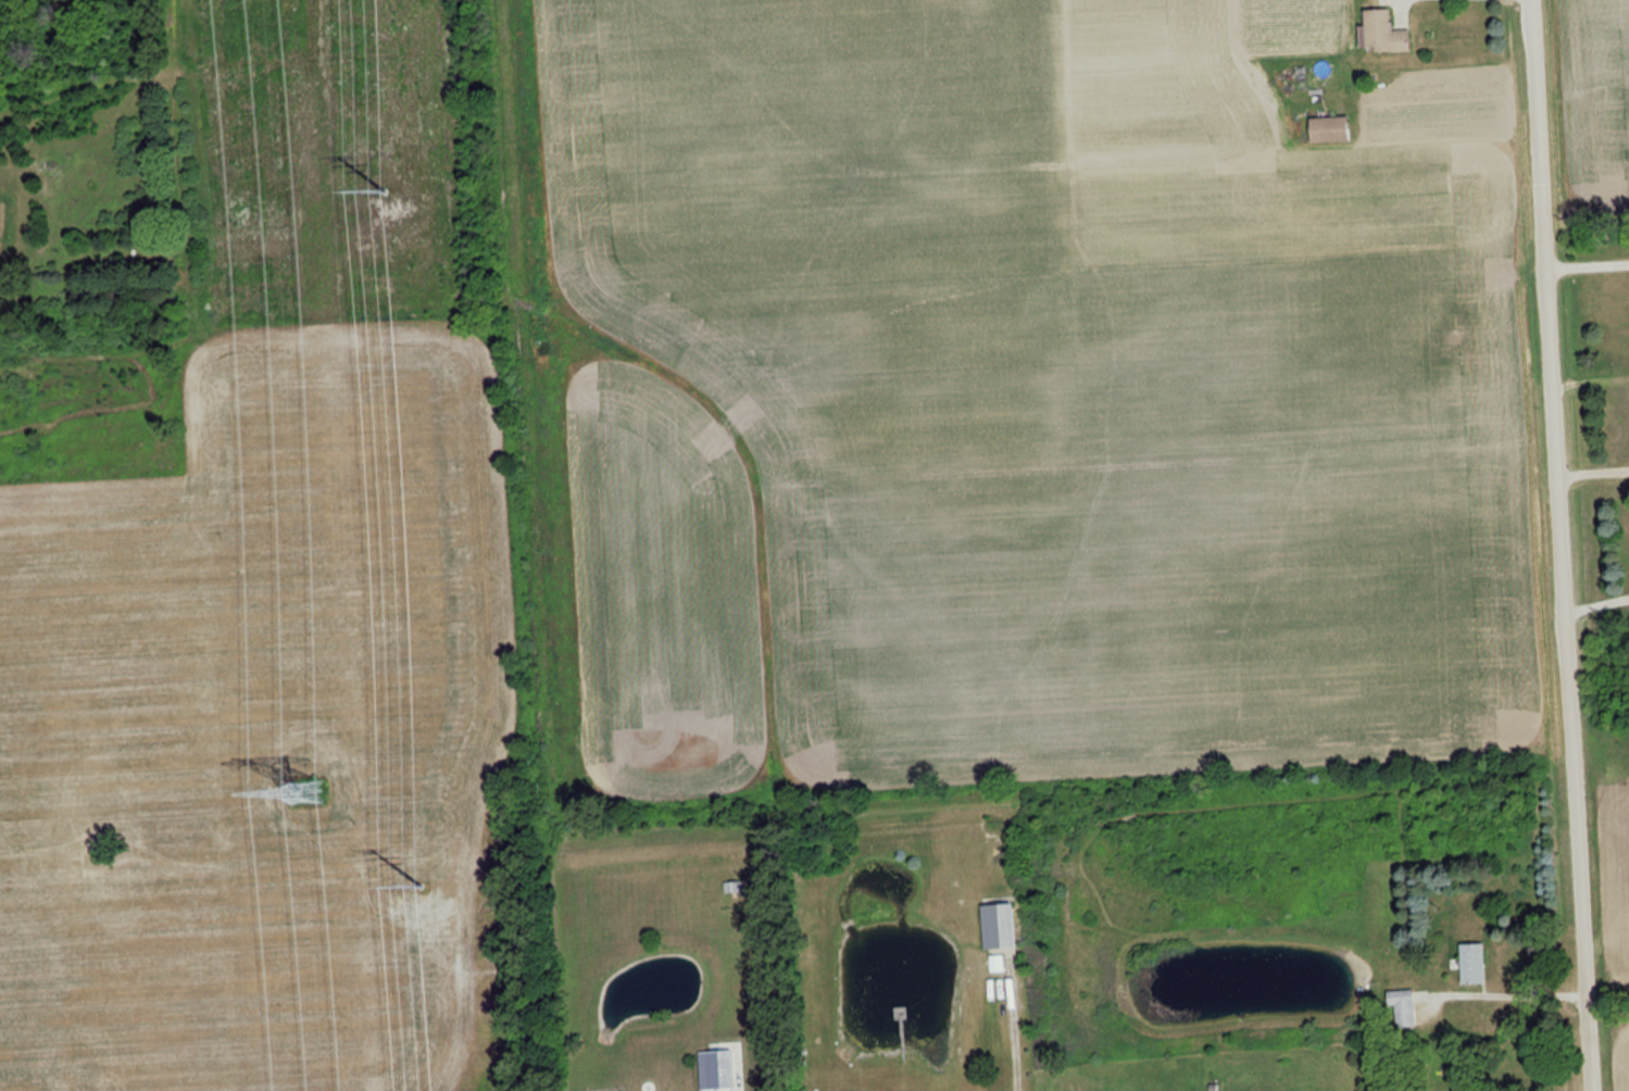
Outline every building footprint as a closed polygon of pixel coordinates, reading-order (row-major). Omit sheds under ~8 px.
[(1357,51),(1407,49),(1407,29),(1389,30),(1388,8),(1361,9),(1361,25),(1357,25),(1357,51)] [(1306,116),(1306,141),(1348,141),(1348,116),(1306,116)] [(982,949),(1015,948),(1013,903),(980,904),(982,949)] [(1483,943),(1458,943),(1458,983),(1483,983),(1483,943)] [(1393,1006),(1393,1028),(1415,1028),(1415,990),(1385,990),(1385,1006),(1393,1006)]
